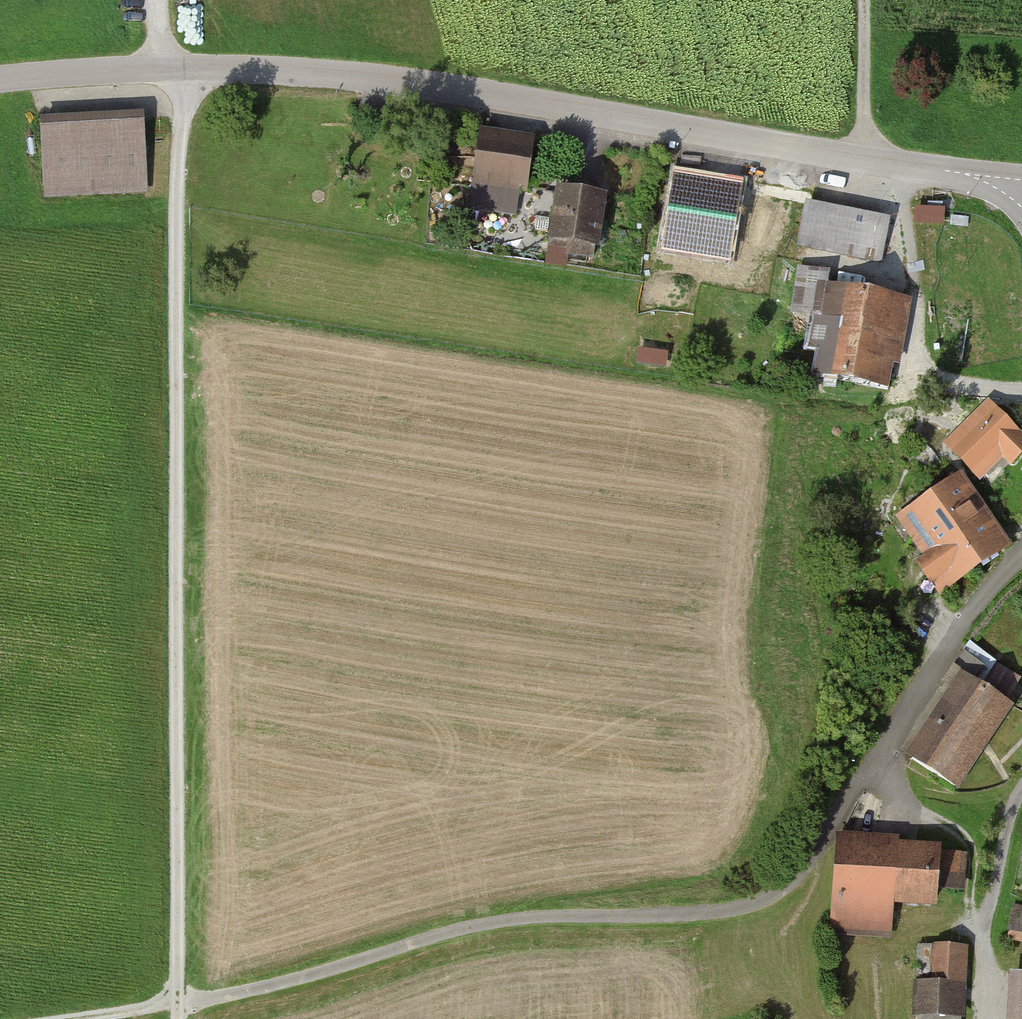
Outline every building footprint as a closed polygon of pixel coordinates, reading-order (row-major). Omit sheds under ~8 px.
[(146,117),(38,124),(44,204),(152,196),(146,117)] [(544,137),(485,129),(474,211),(523,218),(526,195),(536,197),(544,137)] [(617,197),(562,190),(556,244),(611,251),(617,197)] [(890,218),(805,205),(798,252),(882,265),(890,218)] [(902,298),(824,287),(810,379),(888,391),(902,298)] [(987,403),(943,447),(978,487),(1003,465),(1012,476),(1021,465),(1021,441),(987,403)] [(960,474),(894,519),(921,559),(912,565),(936,601),(1011,550),(960,474)] [(1010,706),(956,673),(902,760),(956,793),(1010,706)] [(896,836),(834,832),(827,933),(894,937),(896,907),(932,909),(933,891),(964,893),(966,857),(932,855),(933,847),(895,845),(896,836)] [(1021,932),(1021,902),(1018,901),(1011,930),(1021,932)] [(912,980),(912,1018),(965,1018),(965,947),(932,947),(933,980),(912,980)] [(1007,972),(1005,1018),(1021,1018),(1021,973),(1007,972)]
